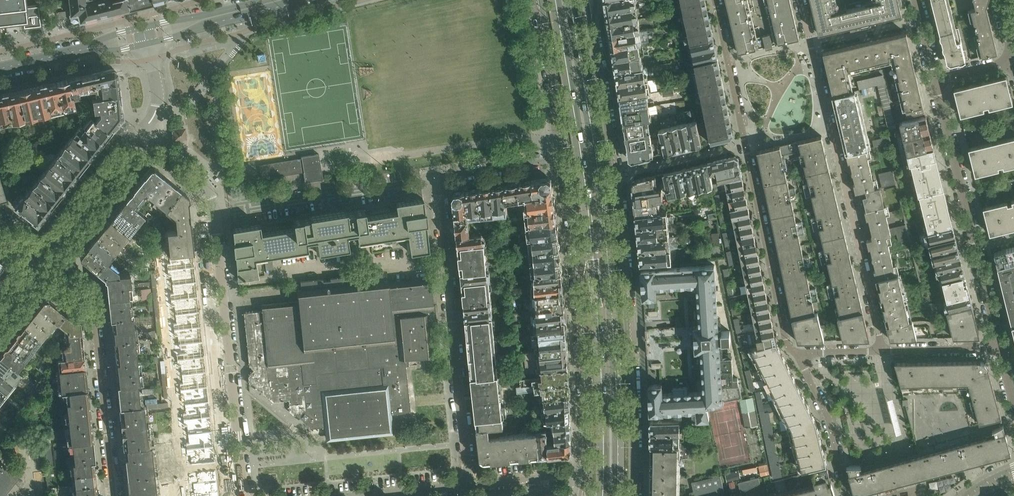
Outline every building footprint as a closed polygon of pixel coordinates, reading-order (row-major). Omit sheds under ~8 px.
[(38,4),(25,5),(25,0),(0,0),(0,24),(5,23),(5,24),(7,24),(7,22),(14,21),(15,23),(16,23),(16,22),(23,21),(24,26),(40,24),(38,4)] [(70,21),(74,23),(130,9),(128,0),(68,0),(70,21)] [(130,9),(152,3),(151,0),(128,0),(130,9)] [(607,12),(637,7),(636,0),(605,0),(607,12)] [(683,4),(685,13),(707,9),(706,0),(701,0),(683,4)] [(766,49),(773,47),(773,44),(800,38),(791,0),(769,0),(776,32),(757,36),(748,0),(726,0),(739,52),(766,46),(766,49)] [(819,34),(902,14),(899,0),(877,0),(877,2),(836,12),(833,0),(811,0),(819,34)] [(959,28),(954,29),(947,0),(932,0),(948,62),(951,64),(966,60),(959,28)] [(976,8),(987,6),(989,0),(974,0),(976,8)] [(987,6),(976,8),(971,10),(976,31),(978,30),(979,35),(977,35),(980,45),(976,46),(979,57),(998,53),(987,6)] [(637,7),(607,12),(609,24),(639,19),(637,7)] [(707,9),(685,13),(687,23),(710,19),(707,9)] [(639,19),(609,24),(611,36),(641,31),(639,19)] [(710,19),(687,23),(689,33),(712,28),(710,19)] [(712,28),(689,33),(691,43),(714,38),(712,28)] [(641,31),(611,36),(613,47),(643,43),(641,31)] [(916,75),(907,33),(865,43),(870,64),(890,59),(890,55),(894,54),(900,78),(916,75)] [(714,38),(691,43),(693,53),(716,48),(714,38)] [(645,54),(643,43),(613,47),(614,59),(641,55),(645,54)] [(850,92),(844,66),(849,65),(849,69),(870,64),(865,43),(823,53),(834,95),(833,96),(850,92)] [(716,48),(693,53),(695,63),(718,58),(716,48)] [(643,67),(641,55),(614,59),(616,71),(647,66),(646,66),(643,67)] [(718,58),(695,63),(697,73),(720,68),(718,58)] [(655,66),(648,67),(647,66),(616,71),(618,84),(648,79),(657,77),(655,66)] [(720,68),(697,73),(699,82),(722,77),(720,68)] [(100,71),(99,72),(92,74),(93,84),(118,81),(117,71),(113,69),(104,71),(103,70),(100,71)] [(92,74),(79,77),(78,76),(75,77),(74,78),(68,80),(73,100),(79,99),(78,91),(87,89),(86,85),(93,84),(92,74)] [(895,124),(883,75),(858,81),(860,89),(878,85),(883,105),(878,106),(880,115),(885,114),(887,125),(895,124)] [(925,111),(919,85),(916,75),(900,78),(896,79),(903,110),(904,115),(904,116),(925,111)] [(1007,76),(954,89),(961,116),(985,110),(984,107),(989,106),(989,109),(1013,103),(1007,76)] [(722,77),(699,82),(701,92),(724,87),(722,77)] [(656,78),(648,79),(618,84),(620,97),(650,92),(651,91),(658,90),(656,78)] [(675,88),(689,86),(687,79),(674,81),(675,88)] [(68,80),(56,82),(62,109),(75,106),(73,100),(68,80)] [(118,81),(93,84),(86,85),(87,89),(94,88),(95,96),(121,93),(120,87),(119,86),(118,81)] [(56,82),(48,84),(46,83),(43,84),(49,112),(62,109),(56,82)] [(40,85),(39,86),(30,88),(37,115),(49,112),(43,84),(40,85)] [(724,87),(701,92),(703,102),(706,102),(726,98),(724,87)] [(30,88),(18,91),(24,118),(37,115),(30,88)] [(130,103),(145,100),(142,89),(128,92),(130,103)] [(24,118),(18,91),(10,93),(8,92),(5,93),(6,94),(12,121),(24,118)] [(869,148),(858,101),(855,91),(850,92),(833,96),(846,153),(866,149),(869,148)] [(650,92),(620,97),(622,109),(649,105),(648,97),(649,97),(648,93),(650,93),(650,92)] [(1,95),(0,95),(0,124),(12,121),(6,94),(5,93),(2,93),(1,95)] [(121,101),(122,100),(121,93),(95,96),(91,97),(93,109),(99,108),(121,105),(121,101)] [(726,98),(706,102),(708,111),(728,107),(726,98)] [(110,132),(122,116),(121,105),(99,108),(93,109),(93,110),(90,116),(94,119),(110,132)] [(649,105),(622,109),(624,122),(652,118),(651,113),(650,113),(649,105)] [(730,117),(728,107),(708,111),(710,120),(710,121),(730,117)] [(94,119),(90,116),(82,125),(102,141),(105,137),(107,137),(109,134),(109,133),(110,132),(94,119)] [(926,116),(900,122),(904,138),(930,132),(926,116)] [(730,117),(710,121),(712,131),(724,129),(732,127),(730,117)] [(652,118),(624,122),(626,135),(650,131),(649,119),(652,119),(652,118)] [(702,144),(698,123),(697,120),(688,123),(692,146),(702,144)] [(714,141),(712,131),(710,121),(710,120),(698,123),(702,144),(714,141)] [(102,141),(82,125),(80,123),(71,134),(94,152),(101,144),(101,143),(102,141)] [(688,123),(678,125),(683,149),(692,146),(688,123)] [(678,125),(669,127),(674,151),(683,149),(678,125)] [(659,129),(662,141),(665,153),(674,151),(669,127),(659,129)] [(732,127),(724,129),(712,131),(714,141),(724,139),(731,137),(734,134),(732,127)] [(185,129),(173,130),(174,140),(186,138),(185,129)] [(650,131),(626,135),(628,147),(652,143),(650,131)] [(930,132),(904,138),(908,153),(934,147),(930,132)] [(94,152),(71,134),(64,144),(86,161),(89,157),(91,157),(94,152)] [(830,168),(822,135),(791,143),(793,153),(801,151),(807,174),(830,168)] [(875,147),(892,142),(890,137),(874,141),(875,147)] [(969,148),(975,175),(999,169),(999,166),(1003,165),(1004,168),(1013,165),(1013,137),(969,148)] [(665,153),(662,141),(652,143),(654,156),(665,153)] [(652,143),(628,147),(629,158),(633,161),(654,156),(652,143)] [(789,143),(757,151),(764,183),(787,178),(782,155),(791,153),(789,143)] [(86,161),(64,144),(55,154),(77,172),(81,167),(83,167),(85,165),(84,163),(86,161)] [(934,147),(908,153),(902,154),(905,165),(909,164),(912,176),(939,170),(934,147)] [(866,149),(846,153),(849,163),(850,162),(855,184),(854,184),(856,193),(862,192),(876,189),(866,149)] [(77,172),(55,154),(47,164),(70,182),(77,175),(76,173),(77,172)] [(323,180),(319,154),(301,157),(302,159),(260,165),(262,179),(304,172),(305,182),(323,180)] [(742,176),(739,158),(735,156),(708,163),(710,173),(716,172),(718,181),(725,180),(742,176)] [(712,182),(710,173),(708,163),(699,165),(704,189),(713,187),(712,182)] [(70,182),(47,164),(40,174),(61,192),(62,191),(63,191),(70,182)] [(704,189),(699,165),(691,167),(696,190),(704,189)] [(696,190),(691,167),(682,169),(687,192),(696,190)] [(150,168),(136,185),(147,193),(162,174),(154,168),(150,168)] [(830,168),(807,174),(809,183),(803,185),(806,197),(812,196),(815,207),(837,201),(830,168)] [(687,192),(682,169),(673,171),(678,194),(682,193),(687,192)] [(879,173),(882,187),(896,183),(893,170),(879,173)] [(946,198),(942,181),(939,170),(912,176),(916,195),(918,195),(920,204),(946,198)] [(678,194),(673,171),(664,173),(667,187),(669,196),(673,195),(678,194)] [(667,187),(664,173),(635,180),(632,183),(633,190),(657,188),(667,187)] [(61,192),(40,174),(31,184),(53,202),(54,201),(55,201),(57,199),(57,197),(61,192)] [(156,201),(171,182),(162,174),(147,193),(151,197),(156,201)] [(745,187),(742,176),(725,180),(725,181),(713,184),(715,191),(727,188),(727,190),(745,187)] [(544,177),(543,178),(533,180),(535,197),(554,195),(553,195),(551,179),(549,178),(548,178),(547,177),(544,177)] [(787,178),(764,183),(771,217),(794,212),(792,201),(798,200),(795,188),(789,189),(787,178)] [(525,180),(524,182),(518,183),(520,199),(524,198),(535,197),(533,180),(531,180),(529,179),(525,180)] [(511,182),(510,184),(505,185),(507,200),(520,199),(518,183),(517,183),(515,181),(511,182)] [(181,190),(171,182),(156,201),(166,208),(181,190)] [(53,202),(31,184),(23,195),(45,212),(46,213),(49,209),(49,207),(53,202)] [(497,186),(492,187),(494,214),(508,213),(507,200),(505,185),(504,185),(502,184),(498,184),(497,186)] [(149,200),(151,197),(147,193),(136,185),(125,198),(136,207),(141,200),(145,203),(148,199),(149,200)] [(484,188),(479,189),(481,215),(494,214),(492,187),(491,187),(489,186),(486,186),(484,188)] [(745,187),(727,190),(729,199),(746,196),(745,187)] [(885,206),(880,187),(876,189),(862,192),(867,210),(884,206),(885,206)] [(473,188),(471,190),(466,191),(469,217),(481,215),(479,189),(478,189),(476,188),(473,188)] [(658,200),(657,188),(633,190),(635,203),(658,200)] [(187,195),(181,190),(166,208),(174,215),(176,230),(176,231),(191,229),(187,195)] [(469,218),(469,217),(466,191),(461,191),(460,191),(460,190),(459,190),(457,191),(456,191),(456,192),(455,193),(454,193),(454,194),(453,195),(456,220),(469,218)] [(45,212),(23,195),(21,193),(12,203),(36,223),(37,222),(39,222),(46,213),(45,212)] [(555,207),(554,203),(556,200),(555,197),(554,195),(535,197),(524,198),(525,205),(523,205),(524,211),(555,207)] [(746,196),(729,199),(731,209),(748,205),(746,196)] [(125,198),(117,208),(136,224),(144,214),(136,207),(125,198)] [(349,249),(347,235),(356,234),(357,239),(357,242),(407,234),(410,253),(428,250),(425,223),(426,223),(425,212),(424,212),(422,198),(395,203),(396,211),(365,216),(363,208),(353,210),(353,211),(346,212),(346,210),(309,216),(309,218),(302,219),(302,218),(292,220),(293,228),(261,233),(259,224),(232,228),(233,242),(232,242),(233,254),(234,254),(235,261),(254,258),(308,249),(308,247),(307,247),(307,242),(316,240),(318,254),(349,249)] [(953,226),(949,208),(946,198),(920,204),(928,232),(953,226)] [(658,200),(635,203),(636,214),(659,212),(658,200)] [(983,207),(990,234),(1013,228),(1013,200),(1012,200),(1012,203),(1008,204),(1007,201),(983,207)] [(837,201),(815,207),(817,217),(811,218),(814,230),(820,229),(823,240),(845,235),(837,201)] [(748,205),(731,209),(733,218),(750,214),(748,205)] [(896,275),(889,244),(887,236),(897,233),(899,241),(909,239),(906,224),(890,228),(885,206),(884,206),(867,210),(872,232),(873,238),(867,240),(869,249),(871,248),(874,262),(876,270),(874,270),(876,280),(896,275)] [(555,207),(524,211),(525,224),(557,221),(556,216),(557,214),(557,210),(555,209),(555,207)] [(117,208),(110,218),(129,233),(136,224),(117,208)] [(715,217),(713,208),(701,210),(703,219),(715,217)] [(676,223),(675,213),(668,213),(668,211),(659,212),(636,214),(637,227),(669,224),(676,223)] [(794,212),(771,217),(778,251),(801,246),(799,235),(805,234),(802,221),(796,222),(794,212)] [(750,214),(733,218),(735,228),(752,224),(750,214)] [(110,218),(102,227),(122,243),(129,233),(110,218)] [(470,228),(469,218),(456,220),(458,235),(473,233),(472,228),(470,228)] [(557,221),(525,224),(527,237),(558,234),(558,229),(559,227),(559,224),(557,222),(557,221)] [(677,233),(676,223),(669,224),(637,227),(639,238),(670,235),(674,235),(674,233),(677,233)] [(752,224),(735,228),(737,237),(754,233),(752,224)] [(953,226),(928,232),(926,233),(922,234),(924,244),(931,242),(956,236),(953,226)] [(102,227),(95,236),(114,252),(122,243),(102,227)] [(193,251),(192,241),(191,229),(176,231),(176,230),(166,231),(169,254),(193,251)] [(473,233),(458,235),(459,245),(485,242),(487,241),(487,237),(482,237),(482,232),(473,233)] [(721,244),(719,232),(712,233),(714,245),(721,244)] [(754,233),(737,237),(739,246),(756,243),(754,233)] [(558,234),(527,237),(528,250),(559,246),(558,234)] [(670,235),(639,238),(640,249),(672,247),(670,235)] [(845,235),(823,240),(825,250),(819,251),(822,264),(828,263),(830,274),(853,268),(845,235)] [(87,246),(106,261),(107,262),(107,261),(114,252),(95,236),(87,246)] [(956,236),(931,242),(933,248),(930,249),(931,252),(934,251),(958,245),(956,236)] [(488,270),(486,251),(485,242),(459,245),(462,273),(488,270)] [(756,243),(739,246),(741,256),(758,252),(756,243)] [(958,245),(934,251),(935,257),(933,258),(933,261),(960,255),(958,245)] [(106,261),(87,246),(81,254),(81,258),(97,271),(106,261)] [(559,246),(528,250),(530,262),(561,259),(559,246)] [(801,246),(778,251),(785,284),(808,279),(806,268),(812,267),(809,255),(803,256),(801,246)] [(672,247),(640,249),(641,262),(673,260),(672,247)] [(1001,250),(994,252),(998,266),(1010,263),(1007,249),(1001,250)] [(165,294),(166,304),(171,304),(171,306),(174,305),(176,322),(173,322),(173,324),(169,324),(170,334),(174,334),(174,336),(177,335),(178,344),(175,345),(176,354),(176,359),(172,359),(173,365),(177,364),(177,366),(181,365),(182,382),(179,383),(179,384),(175,385),(176,395),(180,394),(180,396),(184,395),(186,412),(182,413),(182,414),(178,415),(179,425),(183,424),(184,426),(187,425),(189,442),(185,442),(185,444),(181,445),(182,454),(186,454),(187,456),(190,455),(192,474),(188,474),(189,484),(193,483),(194,492),(191,493),(191,495),(186,495),(187,495),(219,495),(193,251),(192,251),(169,254),(170,262),(166,262),(168,276),(171,275),(173,292),(169,292),(170,294),(165,294)] [(758,252),(741,256),(743,265),(760,261),(758,252)] [(960,255),(933,261),(935,268),(938,267),(939,271),(963,265),(960,255)] [(257,277),(255,262),(254,258),(235,261),(236,267),(237,267),(239,280),(257,277)] [(272,259),(265,260),(266,270),(273,269),(272,259)] [(561,259),(530,262),(531,274),(562,271),(561,259)] [(118,269),(107,261),(107,262),(106,261),(97,271),(104,277),(106,275),(119,274),(118,269)] [(760,261),(743,265),(745,275),(762,271),(760,261)] [(1010,263),(998,266),(1003,286),(1013,284),(1013,262),(1010,263)] [(742,397),(739,377),(734,378),(732,351),(723,352),(723,347),(722,341),(731,341),(730,331),(720,331),(719,315),(715,315),(713,287),(715,287),(715,282),(712,282),(711,276),(714,276),(715,276),(714,266),(713,266),(713,265),(642,269),(644,297),(657,296),(657,294),(667,293),(667,286),(684,285),(684,287),(685,289),(689,289),(690,287),(690,285),(697,285),(700,325),(694,326),(696,350),(701,350),(704,391),(689,392),(688,387),(673,388),(673,393),(663,393),(662,384),(649,385),(651,413),(676,411),(686,411),(694,410),(694,419),(698,419),(710,418),(707,405),(742,397)] [(963,265),(939,271),(937,271),(938,276),(942,276),(943,281),(965,275),(963,265)] [(853,268),(830,274),(833,283),(827,285),(830,297),(836,296),(839,308),(861,303),(853,268)] [(488,270),(462,273),(462,282),(488,279),(488,270)] [(562,271),(531,274),(528,274),(529,284),(563,281),(562,271)] [(762,271),(745,275),(746,284),(764,280),(762,271)] [(132,296),(132,291),(130,273),(119,274),(106,275),(104,277),(106,278),(109,310),(129,308),(128,296),(132,296)] [(161,334),(154,273),(151,273),(157,335),(161,334)] [(900,273),(896,275),(876,280),(880,296),(904,291),(900,273)] [(968,285),(965,275),(943,281),(944,286),(942,286),(943,290),(945,290),(968,285)] [(490,279),(488,279),(462,282),(463,291),(489,289),(488,284),(490,284),(490,279)] [(808,279),(785,284),(792,318),(815,313),(813,302),(819,301),(816,288),(810,289),(808,279)] [(388,284),(387,280),(297,289),(298,301),(261,305),(262,311),(244,313),(249,366),(253,369),(248,376),(249,383),(258,390),(263,390),(263,393),(274,402),(289,400),(290,412),(293,415),(298,414),(298,417),(305,423),(308,422),(308,426),(312,428),(325,427),(326,433),(333,440),(386,434),(393,426),(391,414),(410,412),(406,366),(409,366),(408,358),(432,356),(428,320),(436,319),(435,304),(433,304),(430,280),(388,284)] [(764,280),(746,284),(748,294),(766,290),(764,280)] [(563,281),(529,284),(530,293),(563,290),(563,281)] [(1003,286),(1008,306),(1013,305),(1013,284),(1003,286)] [(970,294),(968,285),(945,290),(948,299),(970,294)] [(490,288),(489,289),(463,291),(464,300),(490,297),(489,293),(491,293),(490,288)] [(563,290),(530,293),(532,312),(565,309),(563,290)] [(766,290),(748,294),(750,303),(768,299),(766,290)] [(904,291),(880,296),(885,317),(887,326),(910,321),(908,312),(909,312),(904,291)] [(970,294),(948,299),(949,304),(944,305),(946,311),(947,311),(972,305),(970,294)] [(505,297),(492,299),(491,297),(490,297),(464,300),(465,309),(506,305),(505,297)] [(74,320),(48,299),(44,300),(38,307),(59,324),(65,329),(67,331),(68,334),(82,333),(80,320),(74,320)] [(768,299),(750,303),(752,312),(770,309),(768,299)] [(861,303),(839,308),(840,316),(863,311),(861,303)] [(507,315),(506,305),(465,309),(466,319),(493,316),(506,315),(507,315)] [(972,305),(947,311),(953,337),(980,337),(972,305)] [(59,324),(38,307),(31,316),(49,331),(53,334),(53,333),(58,337),(63,332),(65,329),(59,324)] [(135,341),(134,328),(133,317),(131,317),(129,308),(109,310),(110,320),(112,320),(115,343),(135,341)] [(565,309),(532,312),(533,321),(565,318),(565,309)] [(770,309),(752,312),(754,322),(772,318),(770,309)] [(863,311),(840,316),(841,317),(838,317),(843,340),(870,340),(863,311)] [(815,313),(792,318),(798,341),(825,341),(818,313),(815,313)] [(49,331),(31,316),(23,326),(41,340),(49,331)] [(494,325),(493,316),(466,319),(467,328),(494,325)] [(565,318),(533,321),(534,331),(566,328),(565,318)] [(772,318),(754,322),(756,331),(774,328),(772,318)] [(910,321),(887,326),(890,339),(917,338),(913,321),(910,321)] [(496,345),(495,335),(494,325),(467,328),(469,348),(496,345)] [(41,340),(23,326),(20,330),(18,330),(16,333),(16,335),(15,336),(33,350),(41,340)] [(567,348),(566,328),(534,331),(535,335),(532,335),(533,347),(536,346),(536,350),(567,348)] [(786,361),(781,351),(777,342),(774,328),(756,331),(759,346),(752,348),(762,368),(786,361)] [(82,333),(68,334),(69,347),(61,348),(62,359),(84,356),(82,333)] [(33,350),(15,336),(12,339),(11,338),(9,341),(10,342),(7,346),(25,360),(33,350)] [(140,383),(137,362),(135,341),(115,343),(114,345),(115,348),(116,357),(116,360),(117,362),(119,385),(140,383)] [(496,345),(469,348),(473,377),(499,374),(496,345)] [(7,346),(7,347),(5,347),(3,349),(3,351),(0,355),(0,356),(17,370),(25,360),(7,346)] [(567,348),(536,350),(520,352),(522,372),(540,370),(568,367),(567,348)] [(15,385),(23,375),(17,370),(0,356),(0,373),(15,385)] [(84,356),(62,359),(58,359),(59,370),(85,367),(84,356)] [(796,381),(791,371),(786,361),(762,368),(772,388),(796,381)] [(896,362),(895,362),(901,384),(902,388),(967,385),(977,426),(1000,420),(1000,418),(1002,418),(1002,417),(1001,417),(988,369),(987,366),(985,363),(984,362),(981,361),(978,361),(896,362)] [(85,367),(59,370),(61,392),(65,391),(87,389),(85,367)] [(568,367),(540,370),(541,377),(521,379),(522,385),(522,386),(569,380),(568,367)] [(750,369),(746,370),(751,391),(755,390),(750,369)] [(7,395),(15,385),(0,373),(0,389),(7,395)] [(501,393),(499,374),(473,377),(474,396),(501,393)] [(34,383),(41,389),(43,385),(36,380),(34,383)] [(522,386),(522,385),(517,386),(517,392),(542,390),(543,396),(570,393),(569,380),(522,386)] [(806,402),(801,391),(796,381),(772,388),(782,408),(806,402)] [(140,383),(119,385),(117,385),(120,408),(144,405),(140,405),(138,384),(140,384),(140,383)] [(90,411),(89,400),(87,389),(65,391),(66,395),(60,395),(60,401),(66,401),(68,413),(90,411)] [(34,423),(52,398),(54,393),(50,391),(29,419),(34,423)] [(778,456),(769,411),(774,410),(772,402),(764,403),(761,391),(756,392),(773,477),(782,475),(779,461),(778,456)] [(502,406),(501,393),(474,396),(477,419),(503,416),(507,416),(506,406),(502,406)] [(570,393),(543,396),(540,396),(541,400),(544,400),(545,408),(570,406),(570,393)] [(741,400),(743,411),(755,409),(753,397),(741,400)] [(147,405),(147,411),(169,408),(168,402),(147,405)] [(816,422),(811,412),(806,402),(782,408),(792,428),(816,422)] [(144,405),(120,408),(122,428),(146,425),(144,405)] [(570,406),(545,408),(541,408),(542,415),(544,421),(551,421),(571,418),(570,406)] [(93,438),(91,422),(90,411),(68,413),(69,429),(70,436),(71,440),(93,438)] [(502,460),(500,436),(499,427),(504,426),(503,416),(477,419),(481,459),(484,462),(502,460)] [(571,418),(551,421),(552,432),(554,432),(554,442),(571,440),(571,418)] [(49,426),(39,419),(35,424),(46,432),(49,426)] [(680,419),(651,420),(651,446),(653,446),(678,446),(681,446),(680,419)] [(822,443),(819,433),(816,422),(792,428),(797,449),(822,443)] [(148,425),(146,425),(122,428),(124,449),(151,446),(151,445),(150,445),(148,425)] [(925,476),(1011,452),(1004,425),(989,433),(988,436),(955,445),(919,455),(911,457),(899,460),(898,457),(860,467),(860,466),(862,466),(862,465),(850,465),(846,465),(848,474),(849,474),(855,495),(911,480),(917,478),(925,476)] [(70,436),(69,429),(63,430),(63,426),(54,427),(53,426),(51,426),(53,437),(70,436)] [(548,455),(546,443),(548,442),(547,429),(537,430),(537,432),(539,456),(548,455)] [(539,456),(537,432),(500,436),(502,460),(539,456)] [(95,461),(94,450),(93,438),(71,440),(71,441),(72,441),(74,462),(72,463),(74,474),(94,472),(93,461),(95,461)] [(572,450),(571,440),(554,442),(548,442),(546,443),(548,455),(569,453),(572,450)] [(827,465),(824,454),(822,443),(797,449),(803,471),(827,465)] [(153,464),(151,446),(124,449),(126,468),(153,465),(153,464)] [(681,447),(678,447),(678,446),(653,446),(651,446),(650,495),(680,495),(681,447)] [(61,449),(54,450),(55,459),(62,458),(61,449)] [(17,475),(1,462),(0,463),(0,495),(17,475)] [(175,462),(153,464),(153,465),(156,494),(157,494),(179,491),(178,480),(176,463),(175,463),(175,462)] [(153,465),(126,468),(129,495),(133,495),(156,494),(153,465)] [(834,491),(832,483),(828,467),(811,471),(815,486),(783,494),(783,495),(836,495),(834,491)] [(739,470),(725,474),(727,481),(741,478),(739,470)] [(95,483),(94,472),(74,474),(75,485),(95,483)] [(721,475),(692,482),(694,491),(690,492),(691,495),(699,495),(706,494),(724,490),(721,475)] [(739,482),(742,492),(760,483),(759,477),(739,482)] [(96,489),(96,486),(95,484),(95,483),(75,485),(76,495),(97,495),(96,489)]
